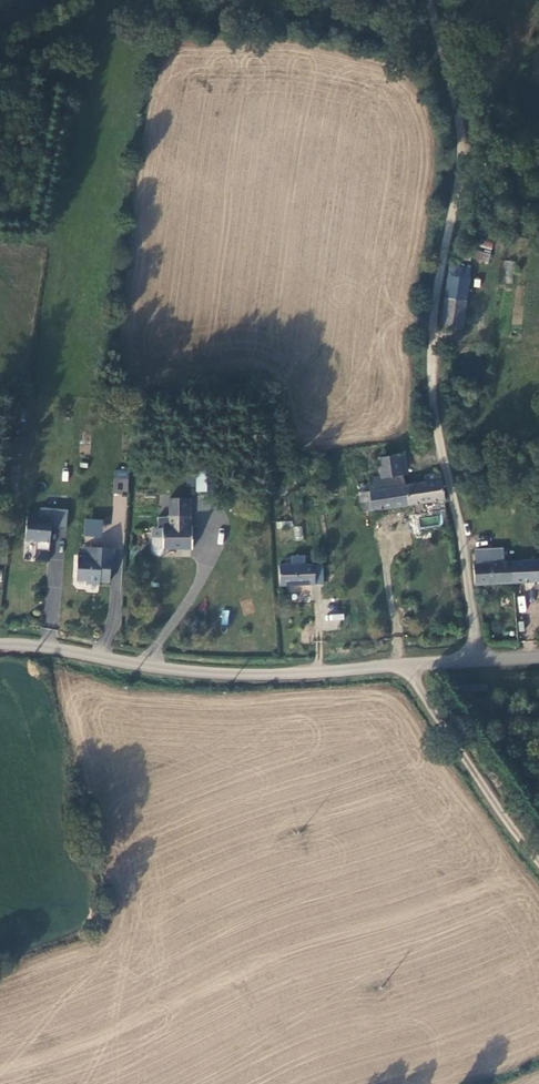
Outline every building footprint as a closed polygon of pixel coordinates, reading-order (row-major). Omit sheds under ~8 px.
[(479,246),(492,250),(494,242),(481,239),(479,246)] [(491,252),(478,248),(475,260),(488,263),(491,252)] [(504,260),(502,282),(512,283),(514,261),(504,260)] [(451,265),(442,324),(463,327),(470,267),(451,265)] [(444,500),(441,473),(426,475),(427,483),(397,487),(396,475),(402,474),(401,471),(408,470),(406,454),(378,458),(381,476),(370,477),(372,489),(369,490),(368,483),(360,485),(361,492),(359,493),(362,511),(444,500)] [(197,466),(197,488),(215,488),(215,466),(197,466)] [(127,493),(129,471),(114,469),(112,492),(127,493)] [(41,513),(28,512),(26,539),(38,540),(37,549),(50,550),(53,518),(41,517),(41,513)] [(167,529),(157,529),(157,549),(159,553),(163,555),(167,553),(169,549),(196,548),(196,526),(194,526),(194,514),(168,514),(169,526),(167,526),(167,529)] [(84,518),(83,536),(101,537),(103,519),(84,518)] [(470,518),(471,533),(484,532),(482,518),(470,518)] [(302,526),(293,527),(295,540),(303,539),(302,526)] [(114,548),(85,546),(84,556),(78,556),(77,580),(87,581),(87,583),(101,584),(101,581),(110,582),(111,568),(114,568),(114,558),(113,558),(114,548)] [(501,552),(486,553),(473,554),(475,584),(513,582),(511,562),(502,562),(501,552)] [(538,580),(538,561),(511,562),(513,582),(538,580)] [(281,565),(281,584),(322,584),(323,565),(281,565)] [(519,613),(526,612),(525,595),(517,596),(519,613)] [(324,629),(342,630),(342,614),(325,614),(324,629)] [(412,619),(405,616),(403,617),(403,619),(402,622),(403,624),(405,625),(407,626),(409,626),(411,625),(412,623),(413,621),(412,619)]
